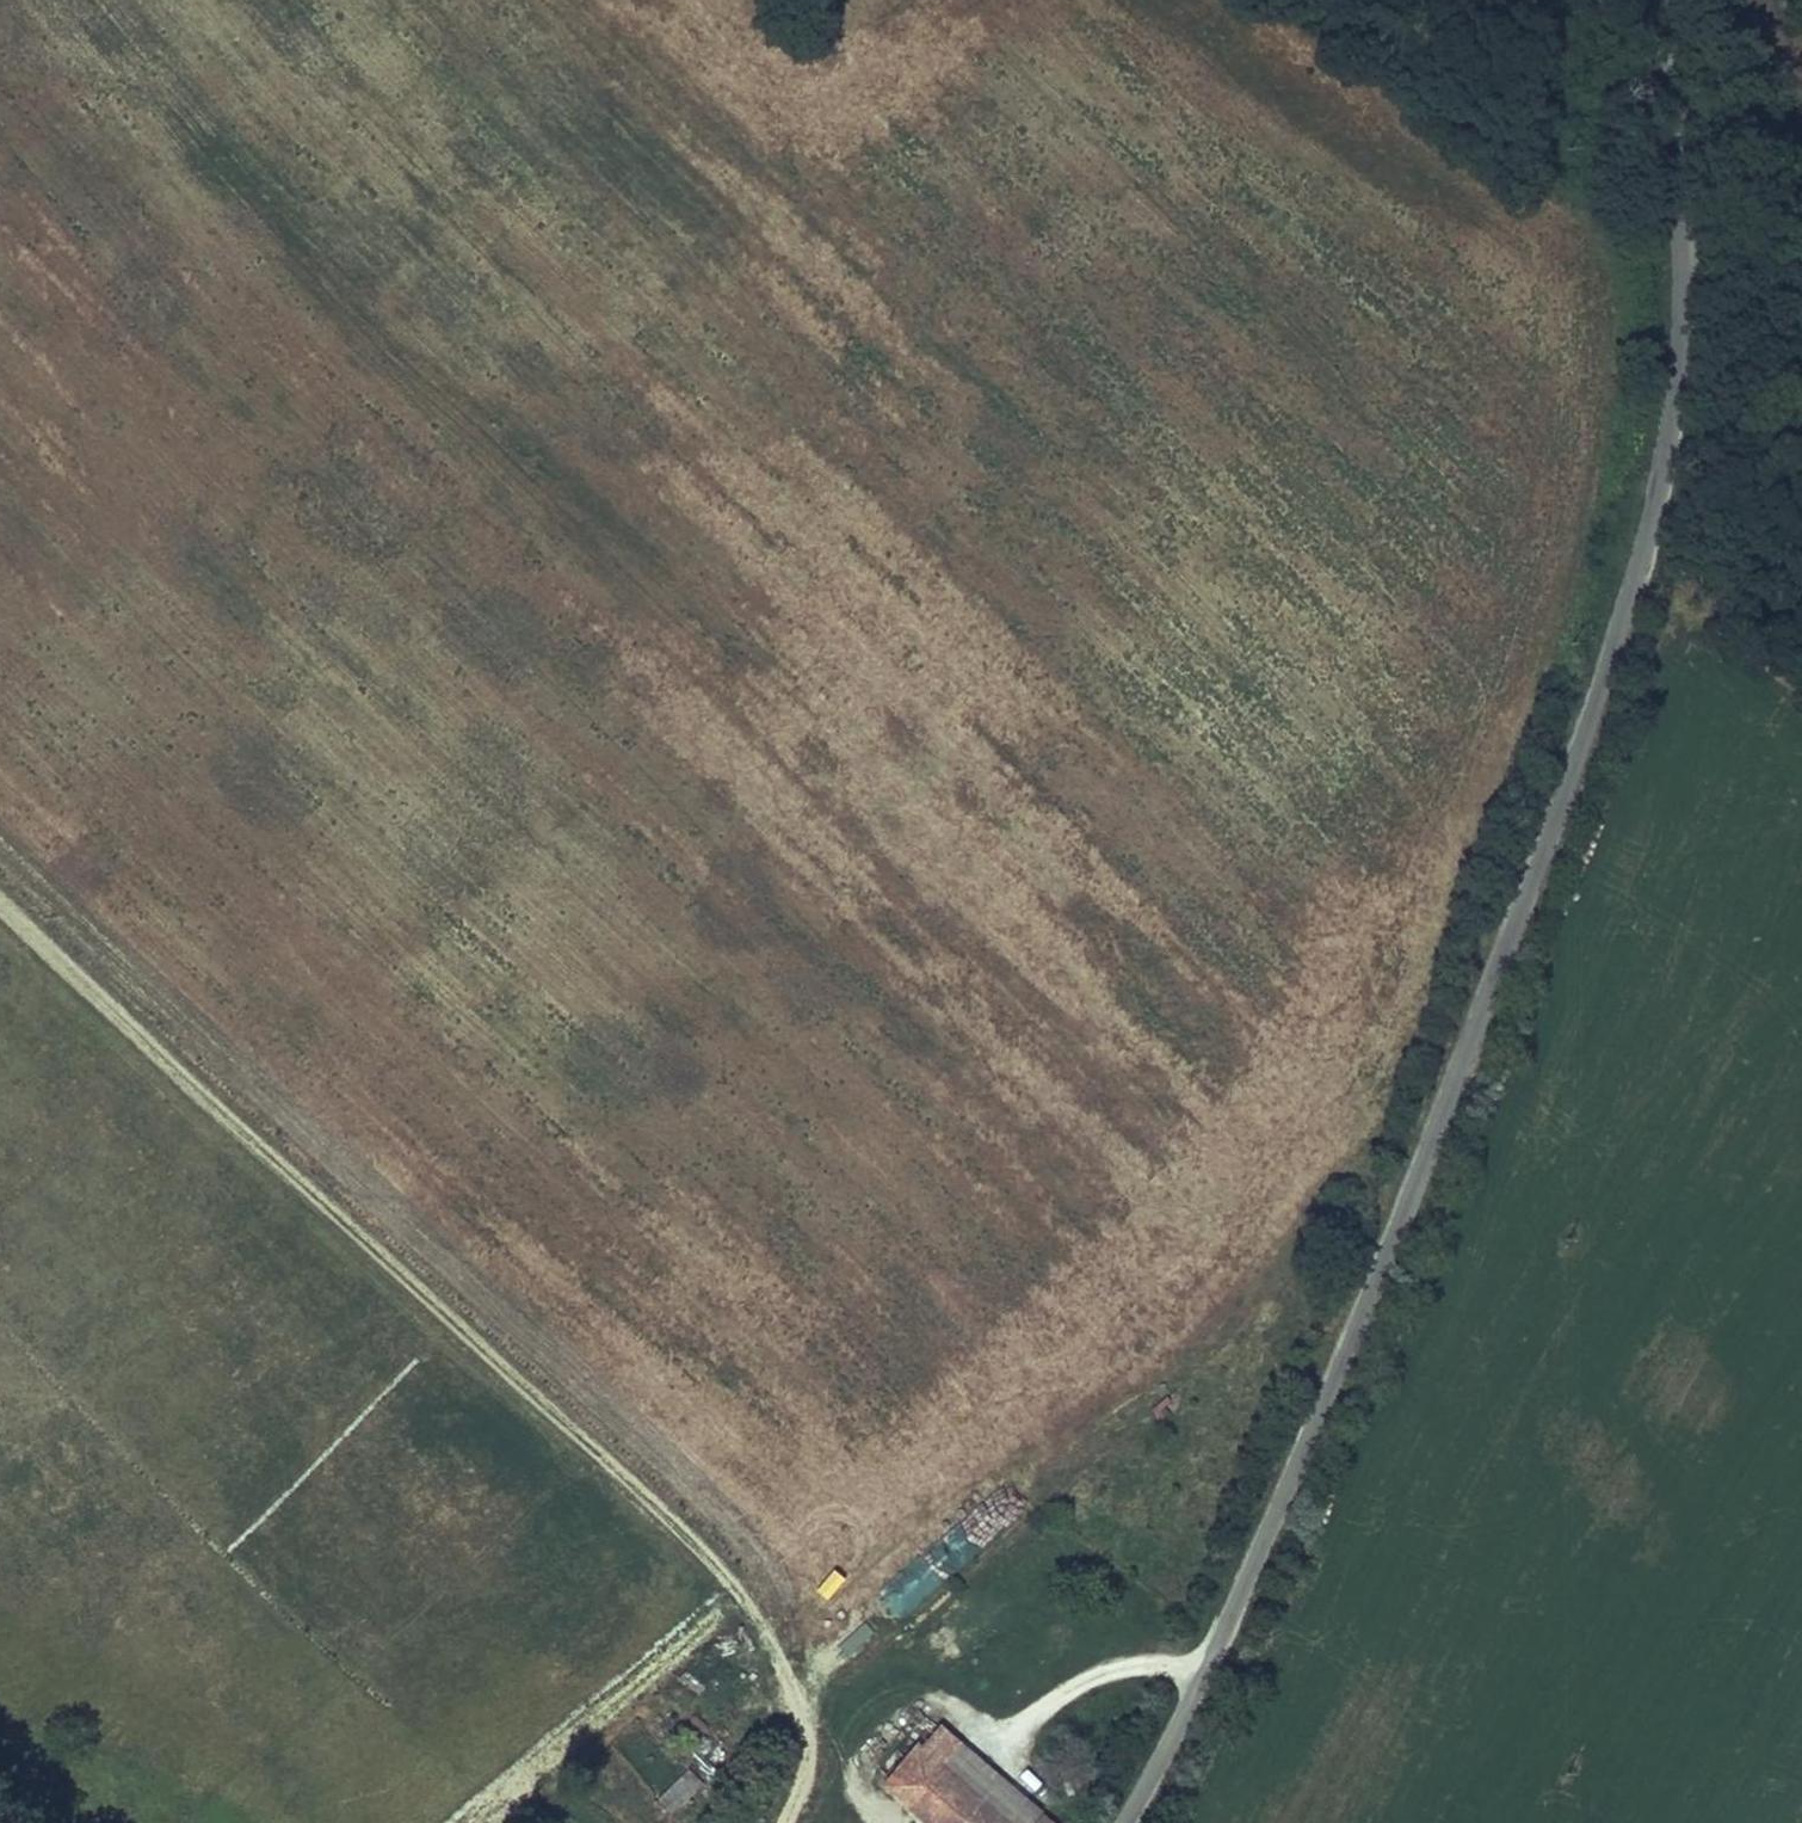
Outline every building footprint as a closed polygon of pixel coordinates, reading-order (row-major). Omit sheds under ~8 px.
[(917,1747),(1007,1822),(1042,1822),(1044,1821),(933,1727),(917,1747)] [(660,1738),(626,1768),(668,1813),(701,1783),(660,1738)] [(930,1822),(1007,1822),(917,1747),(884,1785),(930,1822)] [(1055,1807),(1044,1821),(1042,1822),(1074,1822),(1055,1807)]
